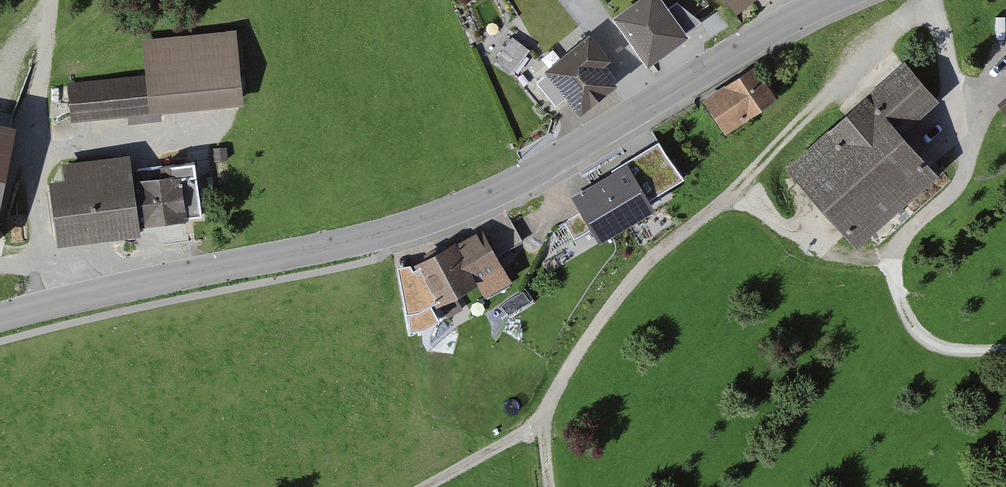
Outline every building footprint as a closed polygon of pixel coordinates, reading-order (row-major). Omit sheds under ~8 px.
[(654,0),(644,0),(631,9),(644,28),(630,38),(652,70),(686,46),(654,0)] [(736,17),(758,0),(722,0),(736,17)] [(155,72),(71,82),(76,121),(248,101),(239,28),(151,39),(155,72)] [(542,55),(516,36),(495,66),(521,84),(542,55)] [(618,67),(594,37),(550,72),(582,113),(617,85),(609,74),(618,67)] [(907,58),(791,158),(861,239),(942,169),(906,128),(941,98),(907,58)] [(760,72),(707,102),(726,135),(779,104),(760,72)] [(686,188),(661,144),(568,198),(599,252),(655,220),(649,209),(686,188)] [(145,236),(144,225),(139,179),(136,154),(66,162),(68,179),(53,180),(60,245),(145,236)] [(148,177),(139,179),(144,225),(210,217),(203,159),(147,165),(148,177)] [(435,258),(417,269),(442,314),(512,275),(487,230),(471,239),(435,258)]
